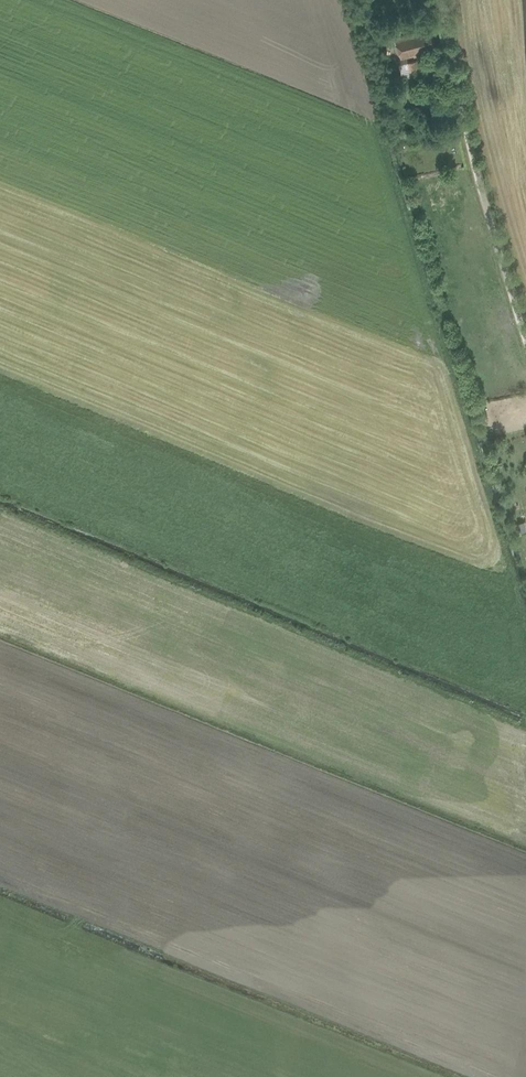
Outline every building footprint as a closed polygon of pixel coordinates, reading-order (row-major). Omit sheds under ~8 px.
[(433,28),(399,37),(404,58),(438,49),(433,28)] [(419,60),(401,62),(403,75),(421,72),(419,60)]
